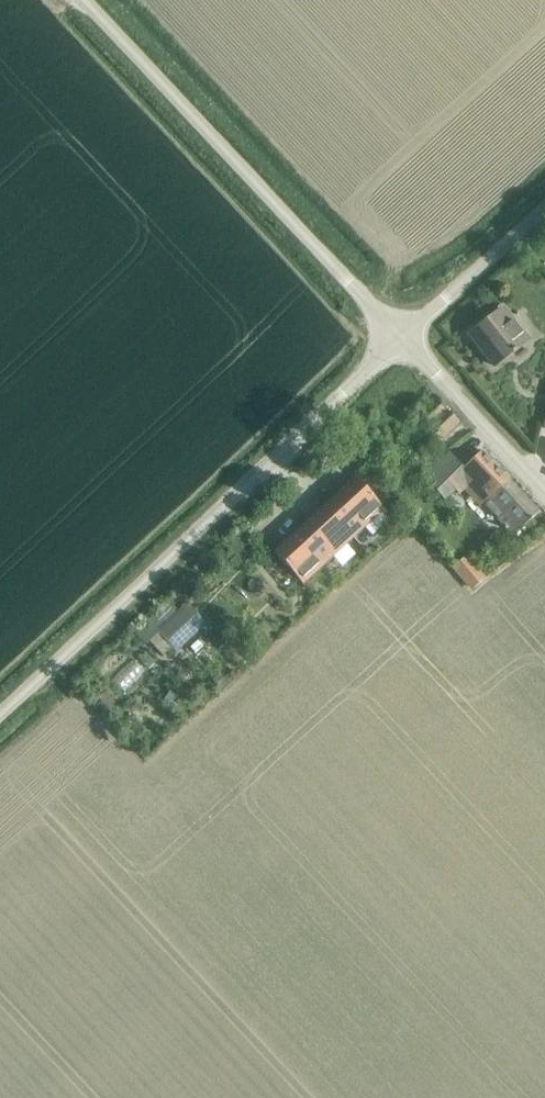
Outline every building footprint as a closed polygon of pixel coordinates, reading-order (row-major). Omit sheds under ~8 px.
[(469,335),(495,367),(527,342),(501,309),(469,335)] [(433,447),(458,423),(437,401),(420,416),(431,428),(423,436),(433,447)] [(429,447),(403,466),(412,478),(438,458),(429,447)] [(460,471),(449,453),(422,476),(436,495),(444,503),(454,493),(458,497),(464,491),(472,483),(460,471)] [(479,453),(460,471),(472,483),(464,491),(478,505),(482,502),(514,536),(537,514),(479,453)] [(355,479),(274,554),(302,584),(353,537),(362,528),(371,538),(386,524),(378,514),(383,509),(355,479)] [(411,487),(402,494),(408,501),(416,495),(411,487)] [(241,533),(230,543),(238,553),(250,543),(241,533)] [(463,559),(452,568),(471,590),(481,581),(463,559)] [(157,633),(175,653),(205,625),(186,605),(157,633)] [(140,660),(149,670),(155,665),(146,655),(140,660)] [(222,672),(214,680),(223,690),(231,682),(222,672)]
